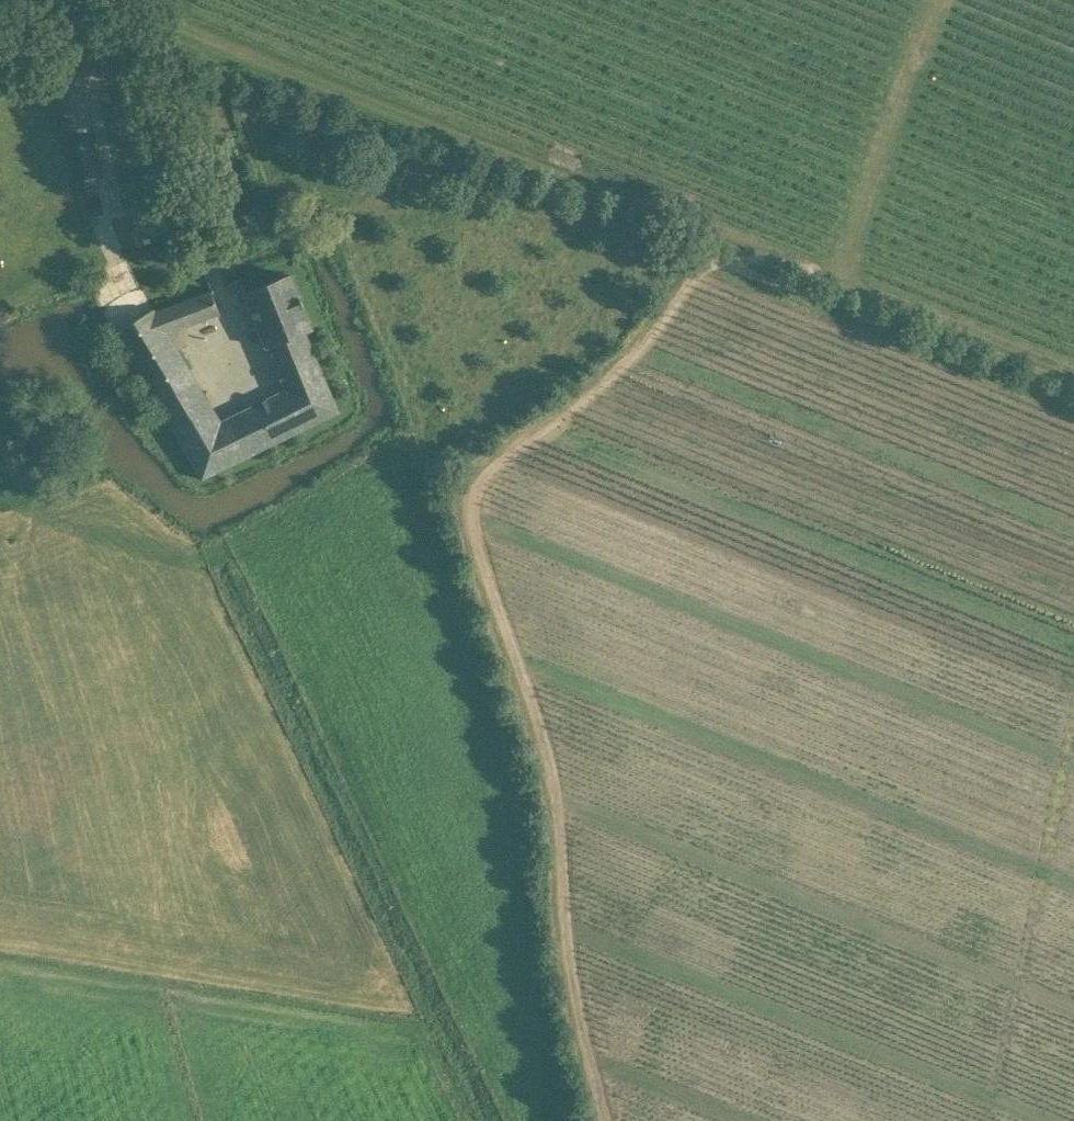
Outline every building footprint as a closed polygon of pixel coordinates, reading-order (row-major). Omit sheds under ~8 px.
[(211,290),(199,294),(156,311),(154,309),(115,332),(203,477),(340,411),(313,348),(306,332),(313,329),(291,274),(245,292),(265,346),(267,345),(284,391),(220,420),(171,333),(220,314),(217,306),(211,290)] [(228,284),(232,292),(244,287),(240,279),(228,284)]
